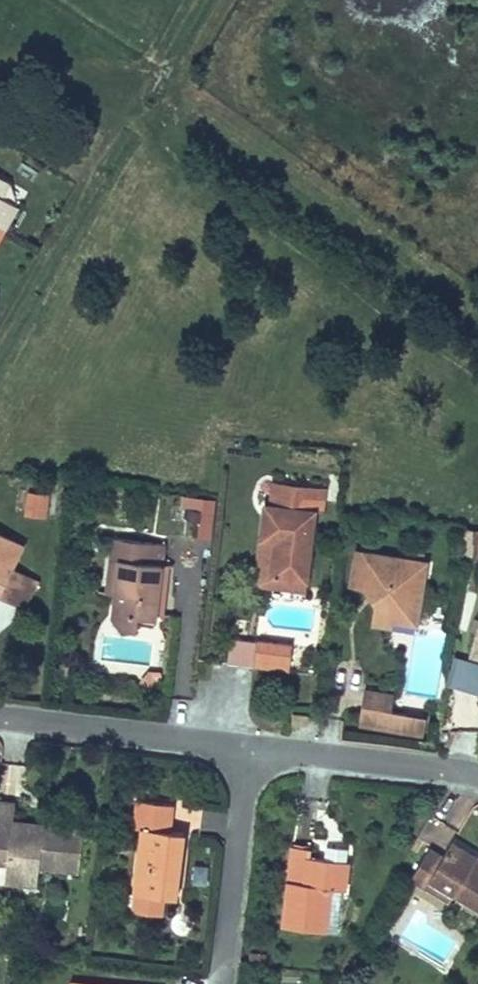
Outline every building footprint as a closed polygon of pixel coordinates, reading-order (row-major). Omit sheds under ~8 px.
[(15,203),(0,194),(0,225),(2,226),(15,203)] [(272,573),(305,576),(310,504),(322,505),(323,484),(271,480),(269,502),(262,501),(259,536),(274,537),(272,573)] [(49,491),(26,488),(24,512),(46,514),(49,491)] [(215,495),(180,492),(179,505),(198,507),(195,535),(211,537),(215,495)] [(11,599),(23,571),(9,564),(21,541),(0,530),(0,593),(11,599)] [(131,553),(133,533),(109,530),(103,586),(114,587),(119,551),(131,553)] [(158,571),(161,535),(133,533),(131,553),(119,551),(114,587),(112,609),(120,622),(135,624),(136,615),(153,616),(155,593),(164,594),(166,572),(158,571)] [(253,584),(305,587),(305,576),(272,573),(274,537),(259,536),(256,536),(253,584)] [(361,552),(356,580),(367,598),(365,616),(381,618),(382,613),(408,616),(418,552),(362,544),(361,552)] [(345,549),(340,576),(356,580),(361,552),(345,549)] [(35,577),(23,571),(11,599),(21,604),(35,577)] [(462,644),(477,649),(477,593),(462,644)] [(255,639),(254,665),(288,667),(290,640),(255,639)] [(448,685),(477,692),(477,661),(455,656),(448,685)] [(363,689),(358,723),(404,730),(406,713),(389,710),(392,693),(363,689)] [(302,718),(302,722),(309,722),(309,707),(293,707),(292,717),(302,718)] [(426,716),(406,713),(404,730),(424,733),(426,716)] [(0,796),(0,841),(9,842),(7,857),(5,873),(39,878),(42,859),(80,864),(85,828),(43,822),(42,828),(12,824),(16,798),(0,796)] [(132,824),(141,825),(134,889),(163,892),(177,893),(184,829),(168,827),(171,801),(135,797),(132,824)] [(477,904),(477,861),(467,854),(470,849),(445,833),(437,846),(420,835),(401,867),(418,878),(423,870),(477,904)] [(321,852),(345,855),(347,839),(323,837),(321,852)] [(319,925),(320,919),(325,880),(337,881),(342,882),(345,855),(321,852),(309,851),(310,842),(289,840),(280,921),(319,925)] [(0,841),(0,856),(7,857),(9,842),(0,841)] [(332,920),(337,881),(325,880),(320,919),(332,920)] [(163,892),(134,889),(132,906),(162,909),(163,892)]
